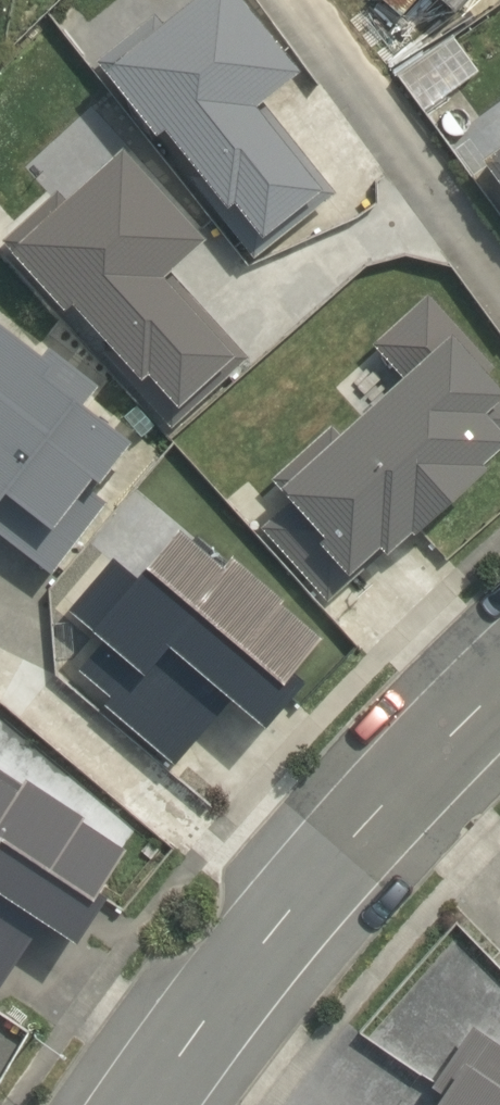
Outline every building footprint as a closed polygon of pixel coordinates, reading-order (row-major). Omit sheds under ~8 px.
[(110,90),(166,155),(177,145),(274,256),(340,199),(259,105),(297,72),(234,0),(215,0),(168,41),(153,24),(96,73),(110,90)] [(471,27),(495,0),(441,0),(471,27)] [(485,174),(499,193),(499,162),(485,174)] [(159,388),(191,426),(255,372),(173,275),(207,246),(139,166),(24,263),(142,403),(159,388)] [(499,415),(499,388),(437,307),(380,352),(416,397),(346,451),(332,434),(266,485),(352,594),(391,563),(399,572),(495,497),(475,472),(499,453),(499,421),(497,417),(499,415)] [(0,332),(0,539),(42,572),(143,445),(0,332)] [(146,592),(112,566),(61,634),(102,665),(83,691),(186,769),(212,735),(249,762),(333,650),(186,539),(146,592)] [(3,1007),(55,931),(78,947),(135,863),(0,771),(0,1005),(3,1007)] [(476,1072),(453,1104),(499,1104),(499,1089),(476,1072)]
